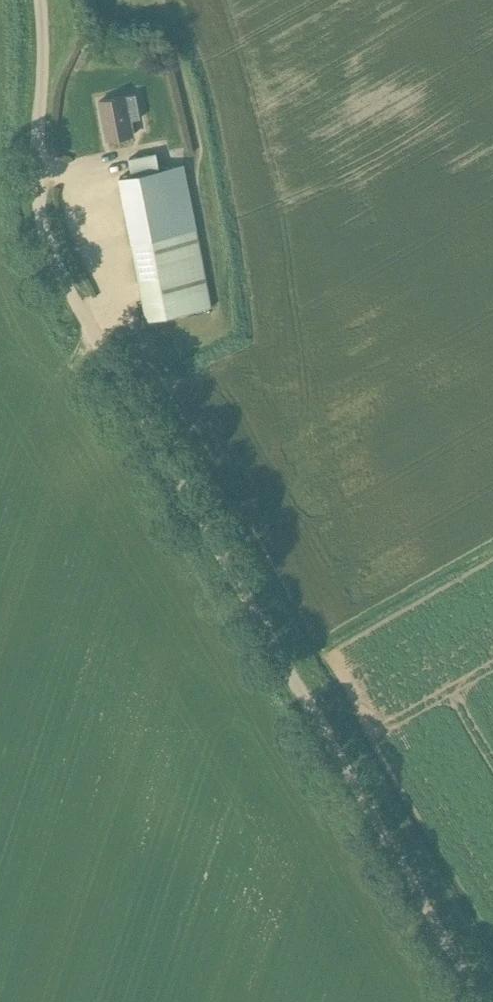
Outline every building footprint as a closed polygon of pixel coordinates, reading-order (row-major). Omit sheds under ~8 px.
[(101,15),(94,18),(96,25),(104,23),(101,15)] [(141,118),(139,107),(137,94),(100,101),(103,116),(105,115),(107,123),(104,123),(107,140),(134,134),(132,120),(141,118)] [(136,174),(121,177),(148,319),(213,307),(185,165),(160,170),(157,153),(133,158),(136,174)]
